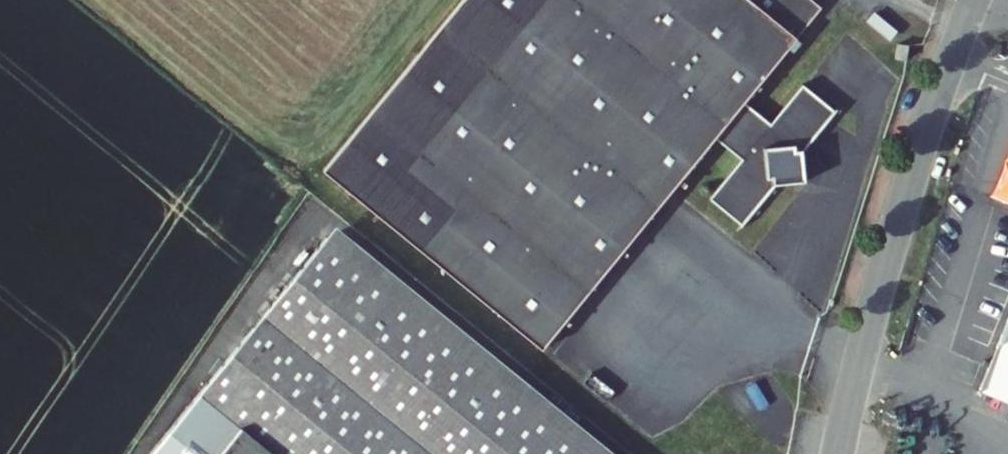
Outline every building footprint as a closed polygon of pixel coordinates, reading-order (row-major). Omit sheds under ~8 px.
[(689,172),(477,0),(460,0),(323,169),(546,346),(689,172)] [(748,219),(777,185),(808,183),(807,150),(841,109),(808,82),(774,122),(748,100),(825,7),(816,0),(477,0),(689,172),(716,139),(743,160),(710,200),(742,226),(748,219)] [(910,55),(914,42),(905,39),(901,52),(910,55)] [(588,435),(335,228),(149,453),(572,453),(588,435)] [(987,390),(1007,398),(1007,338),(987,390)] [(588,435),(572,453),(612,453),(588,435)]
